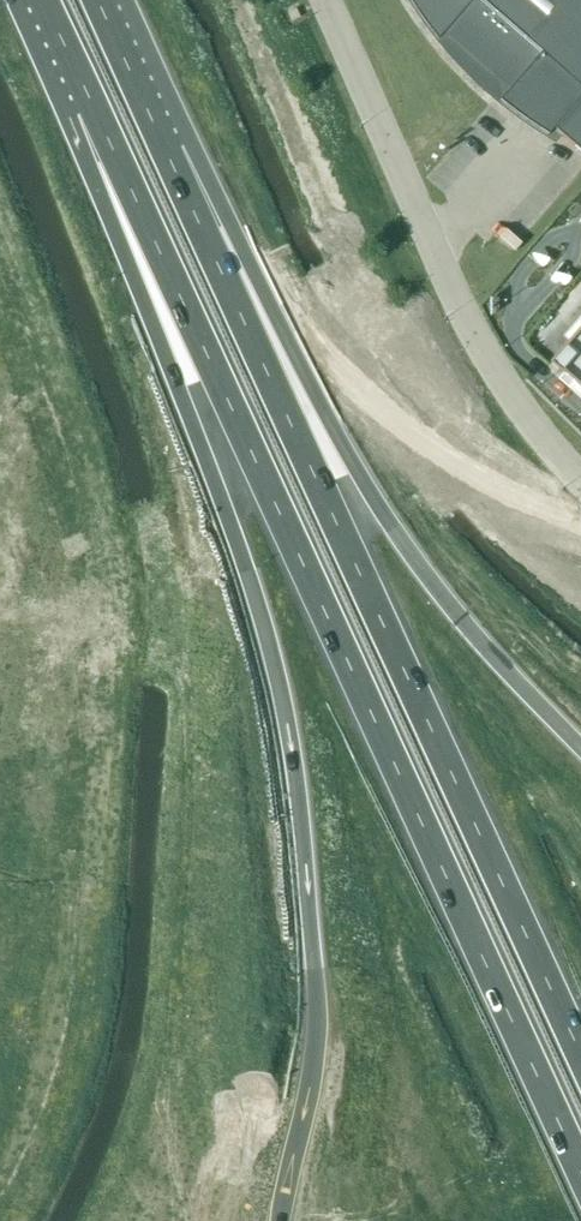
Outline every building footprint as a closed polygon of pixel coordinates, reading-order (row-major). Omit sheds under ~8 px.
[(415,11),(422,21),(429,31),(437,41),(442,35),(508,92),(498,103),(506,110),(513,116),(521,121),(530,127),(538,132),(546,137),(552,131),(580,156),(580,0),(408,0),(415,11)] [(550,363),(565,376),(561,381),(570,388),(574,383),(580,390),(580,328),(550,363)]
